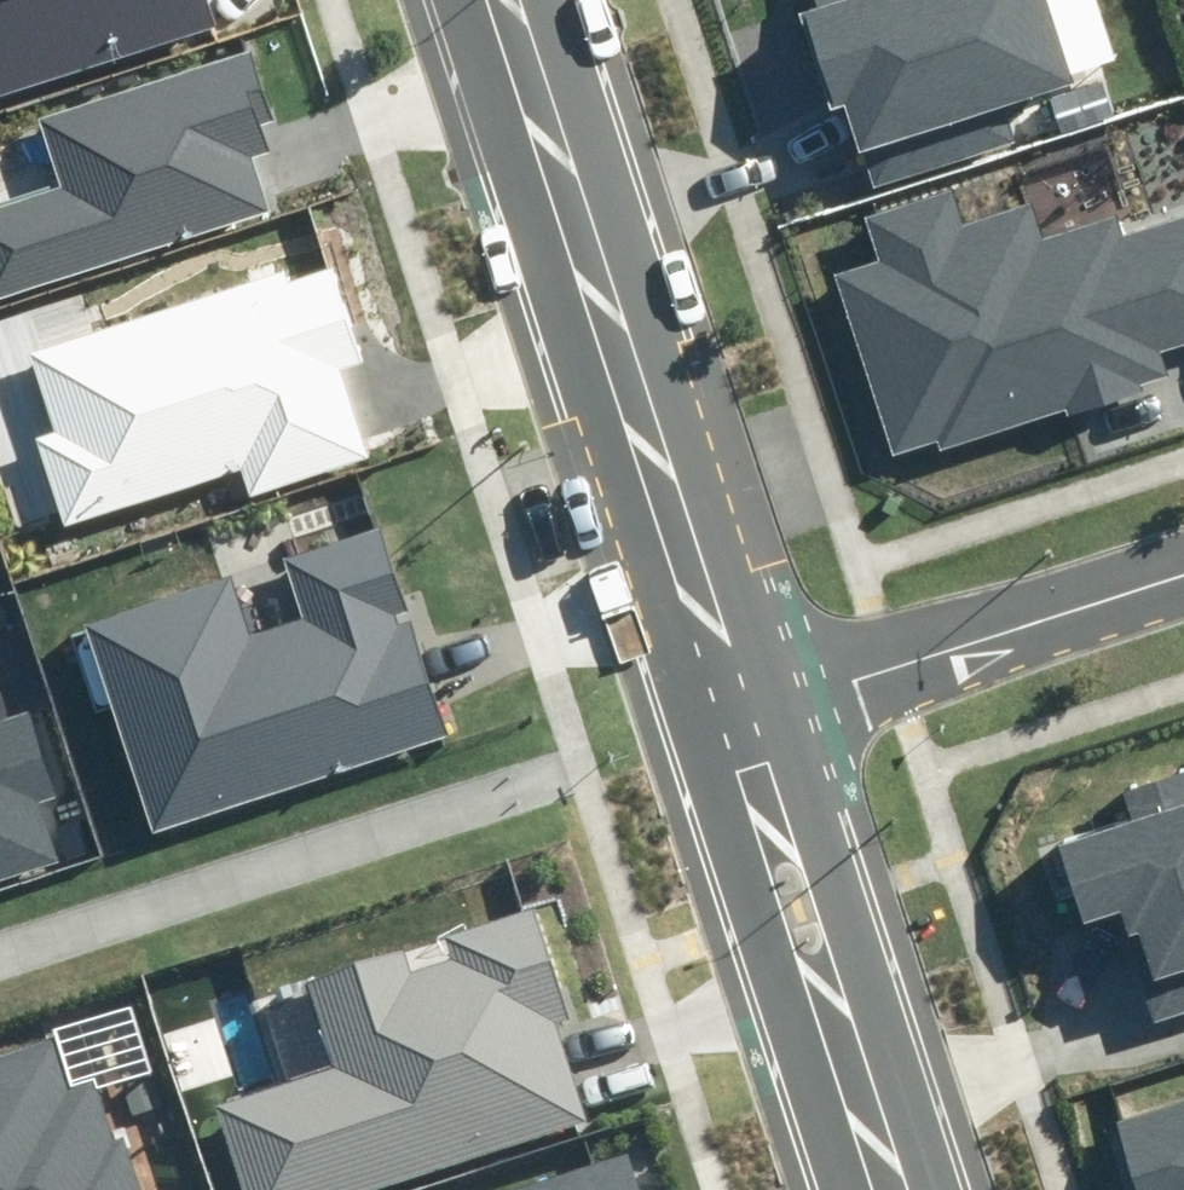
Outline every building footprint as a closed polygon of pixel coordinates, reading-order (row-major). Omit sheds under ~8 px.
[(213,27),(204,0),(0,0),(0,96),(213,27)] [(1097,0),(793,0),(828,110),(849,103),(876,187),(1018,142),(1004,100),(1117,64),(1097,0)] [(0,207),(0,297),(272,212),(253,151),(278,143),(249,55),(40,121),(61,188),(0,207)] [(860,220),(872,257),(832,270),(892,460),(934,447),(937,457),(1175,383),(1165,352),(1183,347),(1183,222),(1120,242),(1113,220),(1044,242),(1034,211),(963,233),(950,193),(860,220)] [(50,424),(32,430),(65,532),(243,475),(249,492),(364,455),(335,365),(357,358),(326,262),(29,358),(50,424)] [(233,574),(87,620),(151,823),(445,731),(380,527),(284,557),(304,622),(253,638),(233,574)] [(53,850),(36,797),(55,791),(30,716),(0,726),(0,867),(53,850)] [(1127,793),(1135,816),(1053,843),(1085,935),(1116,925),(1152,1030),(1183,1019),(1183,774),(1127,793)] [(204,1103),(232,1189),(378,1189),(583,1124),(548,1018),(574,1009),(539,903),(302,980),(329,1063),(204,1103)] [(0,1058),(0,1189),(144,1189),(104,1072),(70,1083),(56,1039),(0,1058)] [(1113,1120),(1135,1189),(1183,1189),(1183,1098),(1113,1120)] [(628,1157),(524,1189),(639,1189),(628,1157)]
